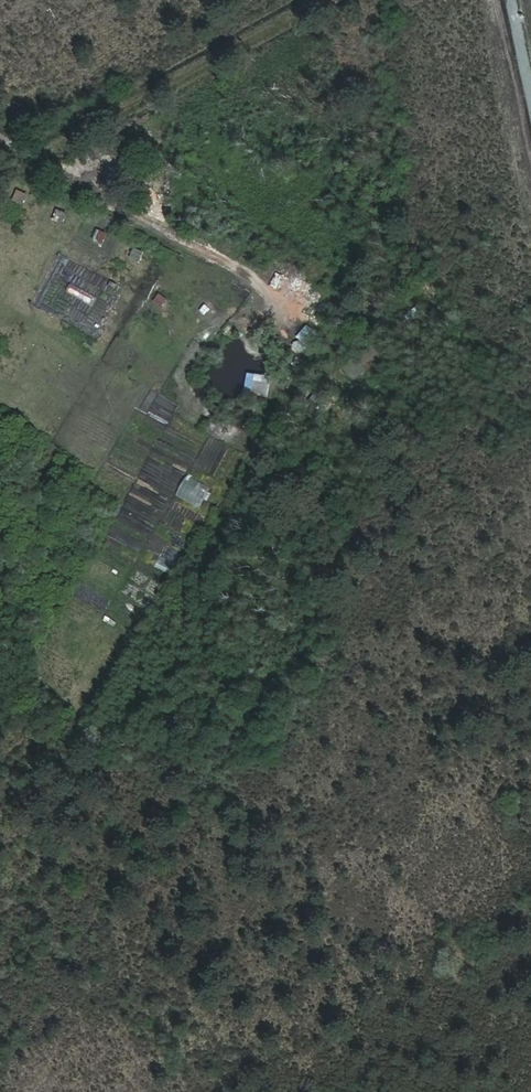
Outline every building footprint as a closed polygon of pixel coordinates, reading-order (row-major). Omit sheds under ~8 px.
[(370,368),(382,355),(370,345),(358,358),(370,368)] [(247,372),(244,393),(268,397),(271,376),(247,372)] [(176,496),(199,507),(208,489),(185,478),(176,496)]
